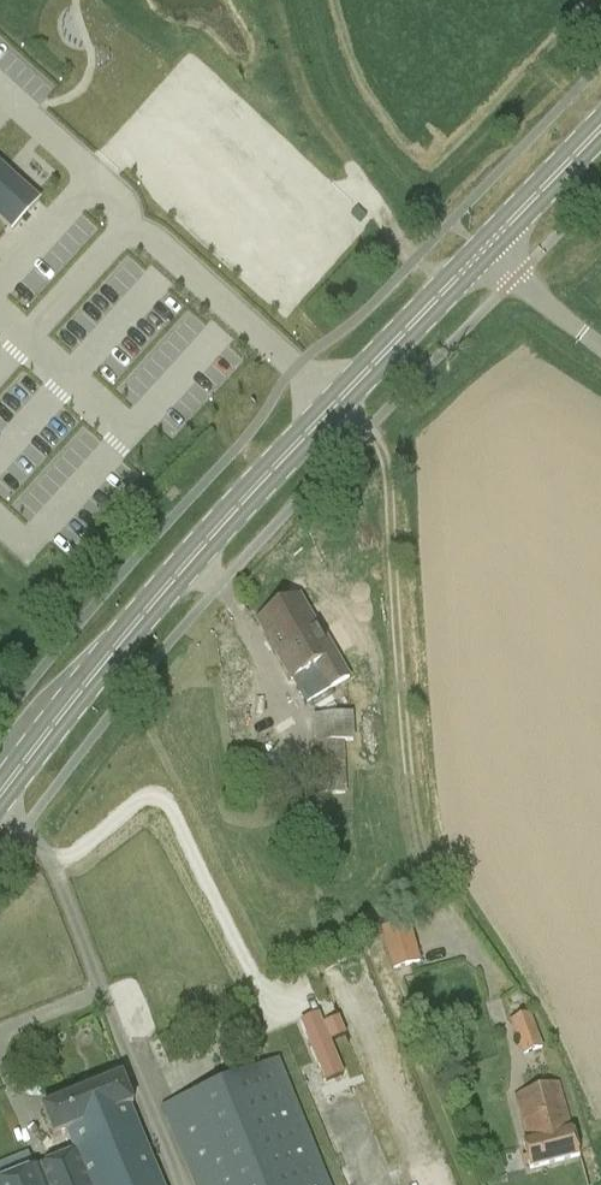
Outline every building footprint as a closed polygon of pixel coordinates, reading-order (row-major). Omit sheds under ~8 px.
[(13,231),(21,222),(19,220),(26,213),(28,215),(36,206),(0,173),(0,219),(13,231)] [(322,627),(319,629),(300,596),(257,621),(292,681),(304,674),(318,697),(351,678),(322,627)] [(348,793),(346,742),(354,741),(353,715),(314,717),(317,794),(331,794),(348,793)] [(394,970),(420,964),(410,925),(384,931),(394,970)] [(318,1012),(282,1027),(311,1100),(349,1085),(318,1012)] [(530,1014),(511,1021),(523,1055),(542,1048),(530,1014)] [(280,1059),(161,1107),(192,1184),(331,1184),(280,1059)] [(130,1111),(136,1108),(125,1081),(44,1113),(56,1143),(71,1137),(78,1156),(36,1173),(29,1155),(0,1166),(0,1181),(1,1184),(159,1184),(130,1111)] [(573,1129),(570,1130),(558,1083),(549,1085),(515,1094),(527,1142),(523,1143),(530,1170),(580,1157),(573,1129)]
